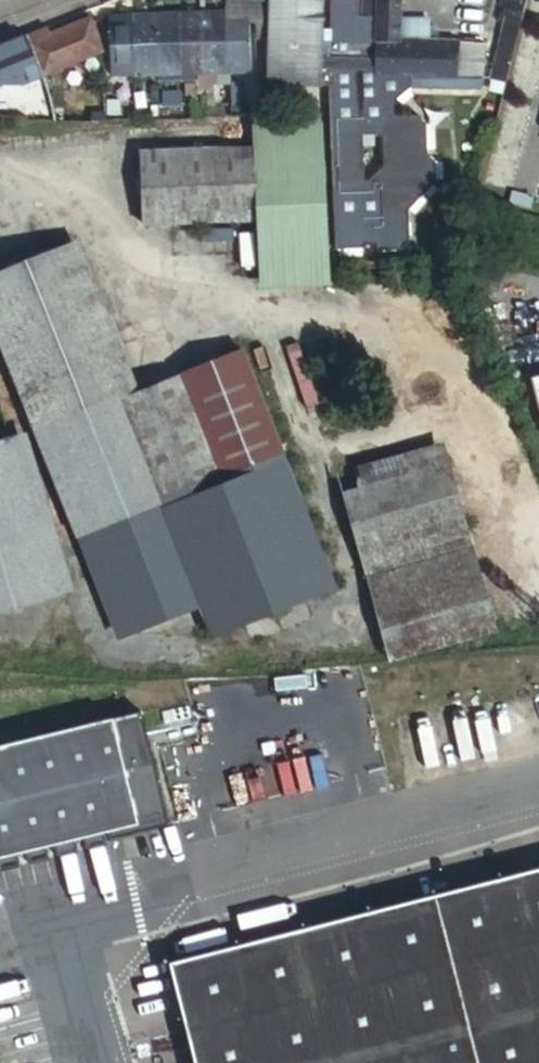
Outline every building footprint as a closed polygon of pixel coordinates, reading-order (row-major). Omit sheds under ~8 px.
[(266,64),(268,0),(249,0),(249,2),(256,2),(255,18),(255,37),(258,64),(266,64)] [(332,82),(338,251),(368,250),(368,247),(380,246),(380,251),(405,251),(413,243),(412,211),(439,182),(438,161),(430,154),(429,123),(422,116),(401,117),(400,106),(400,100),(414,90),(482,91),(485,89),(488,44),(431,44),(431,19),(402,19),(403,0),(367,0),(365,30),(360,30),(362,0),(333,0),(332,28),(324,28),(326,0),(268,0),(266,64),(266,84),(332,82)] [(503,8),(509,9),(492,81),(496,81),(508,83),(527,0),(504,0),(503,8)] [(227,3),(227,17),(250,17),(255,18),(256,2),(249,2),(227,3)] [(159,18),(158,76),(181,76),(181,17),(159,18)] [(181,17),(181,76),(201,75),(200,86),(193,85),(193,90),(206,91),(204,17),(181,17)] [(204,17),(206,91),(212,90),(213,75),(227,75),(227,17),(204,17)] [(250,17),(227,17),(227,75),(250,75),(250,17)] [(113,77),(135,77),(134,18),(112,19),(113,77)] [(135,77),(158,76),(159,18),(134,18),(135,77)] [(31,37),(45,76),(106,51),(92,19),(52,35),(49,29),(31,37)] [(0,49),(0,83),(27,84),(45,76),(31,37),(0,49)] [(508,83),(496,81),(493,91),(506,94),(508,83)] [(46,116),(44,97),(25,99),(25,116),(46,116)] [(257,147),(259,222),(261,286),(332,283),(327,121),(256,124),(257,147)] [(146,226),(259,222),(257,147),(143,152),(146,226)] [(121,404),(59,252),(0,276),(0,290),(137,633),(201,608),(121,404)] [(244,354),(150,392),(162,419),(192,408),(218,470),(280,446),(244,354)] [(150,392),(121,404),(201,608),(212,634),(335,585),(280,446),(218,470),(192,408),(162,419),(150,392)] [(10,440),(0,443),(0,457),(14,453),(10,440)] [(0,457),(0,614),(56,598),(14,453),(0,457)] [(343,497),(394,662),(499,628),(447,463),(343,497)] [(0,738),(0,852),(165,817),(142,708),(0,738)] [(171,964),(196,1062),(538,1062),(538,870),(171,964)]
